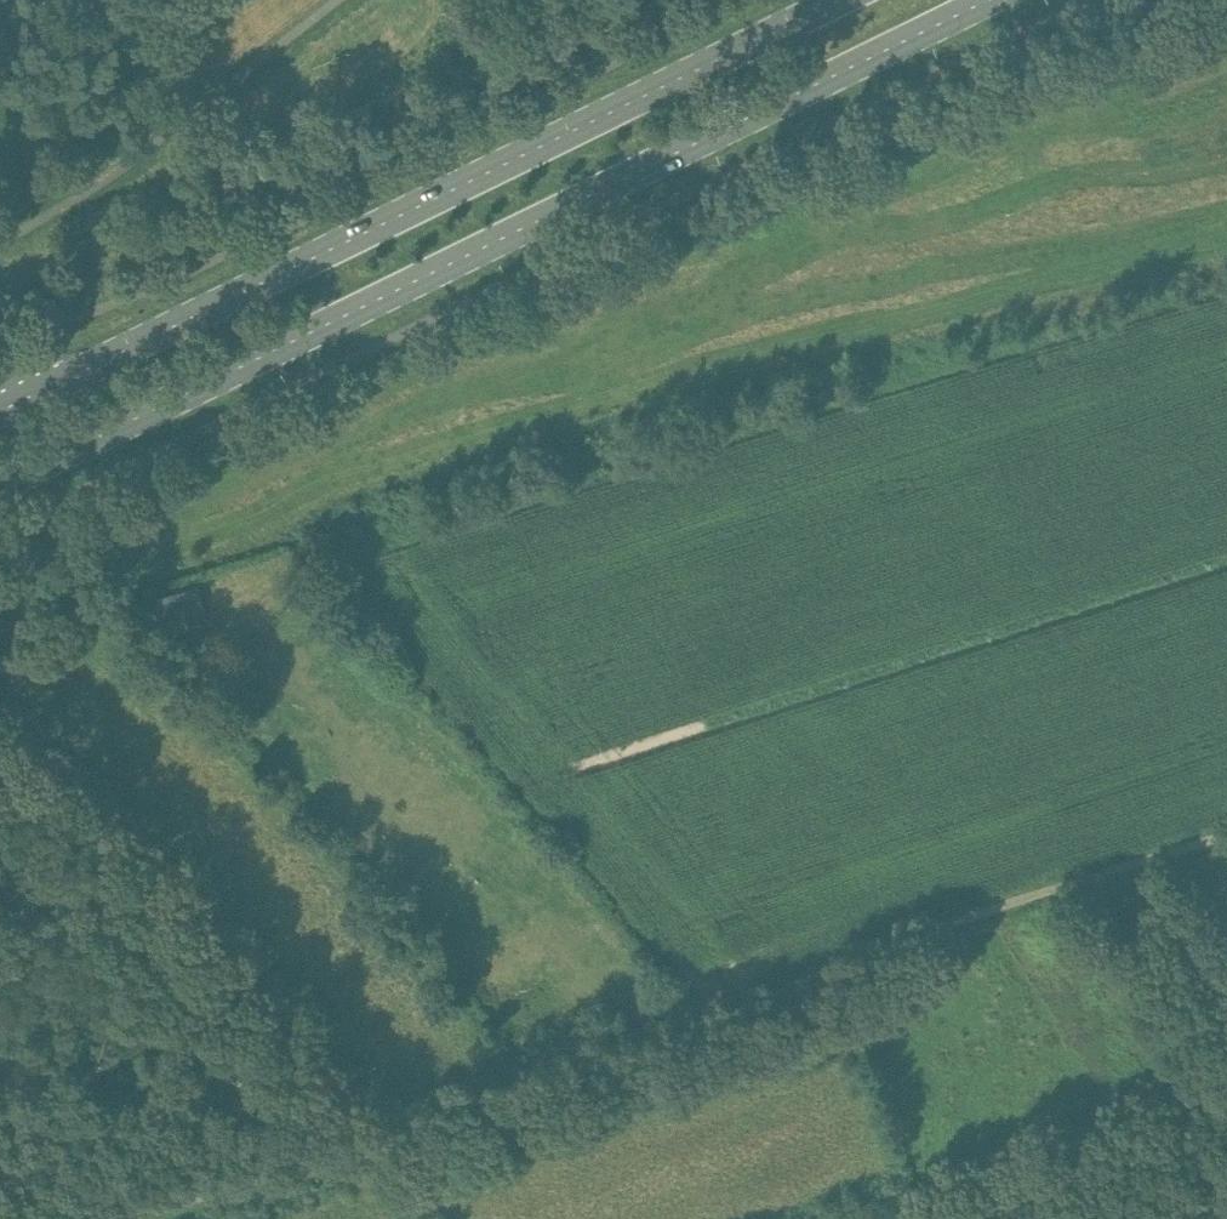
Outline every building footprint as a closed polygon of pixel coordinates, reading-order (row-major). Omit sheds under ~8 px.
[(207,622),(198,585),(146,599),(156,635),(207,622)]
